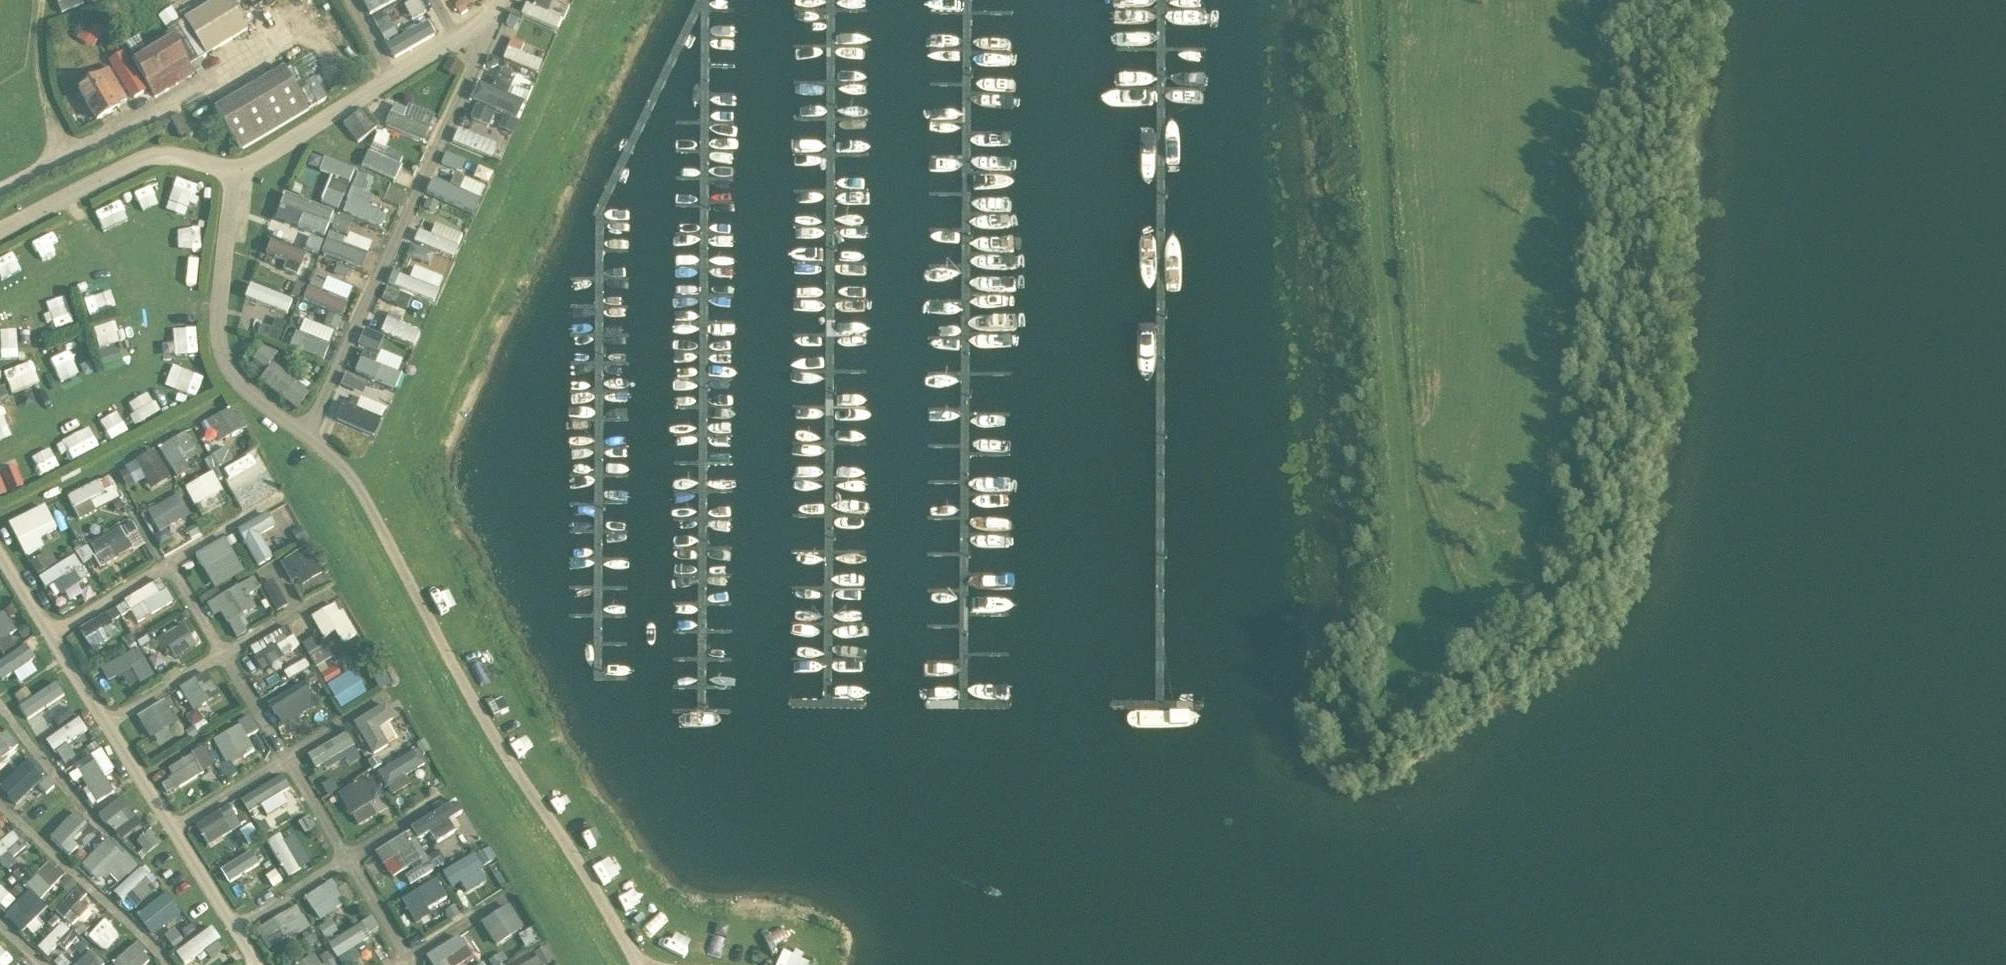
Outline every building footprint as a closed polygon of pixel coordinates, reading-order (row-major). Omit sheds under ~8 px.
[(248,31),(230,0),(216,0),(184,20),(206,56),(248,31)] [(247,18),(273,10),(269,0),(241,0),(247,18)] [(388,0),(360,0),(366,11),(388,0)] [(422,11),(418,0),(403,0),(401,1),(407,17),(422,11)] [(517,10),(554,29),(559,18),(524,0),(522,0),(517,10)] [(546,8),(548,0),(533,0),(532,4),(546,8)] [(111,19),(122,13),(117,4),(106,11),(111,19)] [(371,17),(383,39),(395,33),(382,10),(371,17)] [(383,42),(391,57),(432,33),(424,19),(383,42)] [(170,33),(146,48),(139,37),(126,44),(133,56),(131,57),(150,89),(190,65),(170,33)] [(508,34),(499,56),(534,70),(538,59),(517,51),(521,39),(508,34)] [(124,51),(108,60),(132,100),(147,90),(124,51)] [(454,75),(460,64),(447,56),(440,67),(454,75)] [(468,100),(515,115),(528,75),(495,64),(488,84),(475,80),(468,100)] [(231,150),(304,111),(279,65),(206,103),(231,150)] [(117,106),(125,101),(108,72),(79,89),(97,121),(119,108),(117,106)] [(303,107),(323,97),(312,75),(292,84),(303,107)] [(431,115),(392,99),(382,123),(421,139),(431,115)] [(357,140),(374,124),(356,106),(339,122),(357,140)] [(455,125),(449,139),(488,156),(494,141),(455,125)] [(361,164),(393,179),(398,169),(377,159),(382,149),(370,144),(361,164)] [(442,151),(439,164),(460,168),(462,155),(442,151)] [(348,179),(352,166),(307,152),(303,165),(348,179)] [(486,180),(490,169),(472,163),(468,174),(486,180)] [(357,168),(349,182),(366,191),(373,177),(357,168)] [(428,177),(423,195),(471,208),(478,182),(449,174),(447,181),(428,177)] [(341,191),(344,181),(328,176),(325,186),(341,191)] [(131,189),(141,209),(159,199),(149,179),(131,189)] [(177,197),(197,212),(209,195),(189,181),(177,197)] [(343,196),(364,205),(369,193),(347,185),(343,196)] [(319,187),(316,200),(337,206),(340,192),(319,187)] [(291,224),(318,236),(329,211),(280,190),(274,204),(296,213),(291,224)] [(121,194),(94,204),(101,224),(128,214),(121,194)] [(378,226),(383,215),(343,197),(338,208),(378,226)] [(336,213),(329,224),(341,231),(348,220),(336,213)] [(428,233),(415,228),(411,240),(449,254),(458,231),(432,222),(428,233)] [(364,252),(338,243),(341,235),(325,230),(318,251),(359,265),(364,252)] [(344,232),(341,244),(366,250),(369,238),(344,232)] [(315,250),(320,238),(307,233),(302,245),(315,250)] [(33,262),(51,254),(42,234),(24,242),(33,262)] [(266,236),(259,252),(296,267),(302,251),(266,236)] [(408,255),(427,261),(431,251),(411,244),(408,255)] [(18,268),(9,250),(0,254),(0,277),(18,268)] [(194,278),(195,256),(171,255),(171,277),(194,278)] [(405,275),(391,269),(386,280),(429,299),(439,276),(411,263),(405,275)] [(318,289),(320,282),(306,276),(298,296),(339,313),(344,300),(318,289)] [(245,281),(239,295),(283,312),(289,298),(245,281)] [(80,295),(87,316),(107,309),(100,289),(80,295)] [(42,301),(51,328),(71,322),(63,294),(42,301)] [(416,326),(397,323),(398,313),(381,311),(378,335),(415,340),(416,326)] [(298,318),(294,331),(327,341),(331,327),(298,318)] [(0,327),(0,357),(16,356),(15,327),(0,327)] [(113,328),(95,334),(102,355),(121,348),(113,328)] [(361,329),(358,343),(376,347),(379,333),(361,329)] [(174,331),(175,353),(196,352),(194,330),(174,331)] [(324,357),(328,343),(289,331),(285,345),(324,357)] [(249,357),(260,366),(271,353),(260,343),(249,357)] [(48,354),(57,377),(76,370),(68,347),(48,354)] [(373,362),(395,370),(399,357),(377,349),(373,362)] [(353,356),(348,370),(392,387),(397,373),(353,356)] [(31,382),(27,373),(37,368),(33,359),(2,371),(10,390),(31,382)] [(269,359),(254,377),(291,408),(306,389),(269,359)] [(179,366),(171,386),(193,396),(202,376),(179,366)] [(358,395),(364,381),(345,372),(338,386),(358,395)] [(0,387),(0,398),(9,394),(4,385),(0,387)] [(145,390),(124,402),(137,422),(157,410),(145,390)] [(379,414),(381,402),(356,397),(353,409),(379,414)] [(331,416),(369,434),(376,419),(338,401),(331,416)] [(16,426),(10,406),(0,408),(0,431),(16,426)] [(205,418),(212,439),(244,428),(237,407),(205,418)] [(114,412),(98,423),(110,441),(126,430),(114,412)] [(185,430),(158,443),(173,476),(186,469),(181,459),(196,452),(185,430)] [(203,456),(210,469),(231,457),(225,445),(203,456)] [(148,486),(168,476),(153,447),(133,457),(148,486)] [(222,464),(235,484),(262,466),(249,447),(222,464)] [(46,450),(29,457),(38,476),(54,469),(46,450)] [(132,460),(122,466),(132,482),(142,476),(132,460)] [(15,464),(0,469),(0,493),(22,485),(15,464)] [(183,484),(199,515),(227,501),(211,470),(183,484)] [(75,517),(118,498),(107,474),(64,493),(75,517)] [(144,505),(153,529),(187,516),(178,492),(144,505)] [(34,535),(53,527),(43,503),(4,520),(19,555),(39,546),(34,535)] [(271,556),(259,532),(274,524),(267,510),(234,526),(253,565),(271,556)] [(97,565),(143,541),(130,517),(84,541),(97,565)] [(210,586),(241,569),(223,536),(192,552),(210,586)] [(277,559),(293,586),(319,571),(303,543),(277,559)] [(27,563),(36,574),(52,561),(43,549),(27,563)] [(34,574),(40,585),(76,565),(70,553),(34,574)] [(217,610),(234,636),(244,629),(235,616),(252,605),(244,593),(257,585),(249,573),(203,602),(211,614),(217,610)] [(103,608),(109,619),(127,609),(134,621),(171,601),(158,577),(103,608)] [(320,637),(332,631),(338,643),(353,635),(334,600),(308,613),(320,637)] [(12,629),(3,609),(0,611),(0,650),(11,644),(6,632),(12,629)] [(75,628),(80,637),(108,619),(103,610),(75,628)] [(87,647),(116,633),(110,622),(82,636),(87,647)] [(153,637),(159,649),(167,645),(172,655),(193,645),(183,622),(153,637)] [(247,646),(251,653),(280,636),(276,629),(247,646)] [(314,665),(329,656),(315,633),(300,641),(314,665)] [(279,654),(297,644),(291,634),(273,643),(279,654)] [(252,668),(278,660),(273,645),(248,653),(252,668)] [(3,682),(33,664),(22,646),(0,659),(0,676),(3,682)] [(102,680),(119,673),(124,686),(149,677),(138,647),(96,663),(102,680)] [(153,666),(171,658),(166,648),(148,656),(153,666)] [(288,676),(307,665),(303,657),(283,668),(288,676)] [(349,668),(340,673),(334,663),(318,673),(339,707),(363,692),(349,668)] [(369,669),(374,687),(388,682),(383,665),(369,669)] [(191,709),(218,692),(202,668),(175,686),(191,709)] [(53,680),(18,704),(26,716),(61,692),(53,680)] [(279,724),(316,701),(305,684),(268,707),(279,724)] [(161,697),(133,714),(146,736),(174,719),(161,697)] [(185,717),(197,731),(206,722),(194,709),(185,717)] [(228,760),(249,748),(242,735),(257,726),(250,713),(207,738),(228,775),(235,771),(228,760)] [(41,737),(59,763),(70,755),(62,743),(84,729),(74,715),(41,737)] [(155,745),(172,734),(166,726),(150,737),(155,745)] [(16,743),(0,727),(0,758),(16,743)] [(256,730),(244,734),(249,747),(261,743),(256,730)] [(346,732),(303,750),(308,764),(352,746),(346,732)] [(100,773),(109,769),(95,740),(79,747),(86,762),(75,767),(91,802),(109,793),(100,773)] [(204,745),(166,761),(172,775),(158,781),(162,789),(214,767),(204,745)] [(403,774),(424,761),(414,745),(374,770),(388,793),(407,782),(403,774)] [(338,751),(342,763),(357,758),(353,746),(338,751)] [(38,777),(20,759),(0,779),(0,793),(12,804),(38,777)] [(271,772),(244,787),(257,809),(283,794),(271,772)] [(335,791),(351,825),(375,814),(358,779),(335,791)] [(117,839),(139,821),(116,794),(94,813),(117,839)] [(452,800),(369,847),(386,876),(422,855),(412,839),(426,831),(432,842),(451,831),(444,818),(458,810),(452,800)] [(205,845),(238,824),(225,804),(192,825),(205,845)] [(65,853),(90,826),(71,808),(45,835),(65,853)] [(132,837),(142,852),(158,841),(149,826),(132,837)] [(17,839),(10,830),(0,837),(0,852),(17,839)] [(276,831),(263,839),(285,875),(308,861),(291,833),(281,839),(276,831)] [(102,835),(76,862),(94,879),(98,874),(110,886),(132,863),(102,835)] [(472,851),(481,865),(496,856),(488,842),(472,851)] [(256,843),(214,870),(227,890),(269,864),(256,843)] [(448,887),(458,881),(464,891),(485,879),(469,852),(438,870),(448,887)] [(24,886),(40,897),(60,870),(43,858),(24,886)] [(258,891),(279,881),(273,866),(251,876),(258,891)] [(111,889),(129,908),(152,887),(134,867),(111,889)] [(317,918),(346,896),(330,875),(301,896),(317,918)] [(434,876),(397,897),(412,922),(428,913),(424,907),(445,895),(434,876)] [(12,897),(0,884),(0,908),(12,897)] [(75,899),(83,892),(78,885),(53,905),(67,923),(84,910),(75,899)] [(0,914),(19,930),(42,905),(23,888),(0,914)] [(133,916),(150,934),(178,908),(161,890),(133,916)] [(505,901),(477,919),(492,944),(520,926),(505,901)] [(263,946),(308,925),(297,904),(253,925),(263,946)] [(22,925),(30,933),(41,924),(34,915),(22,925)] [(366,936),(364,931),(375,926),(371,916),(326,937),(339,964),(358,956),(352,943),(366,936)] [(57,921),(35,945),(45,954),(66,929),(57,921)] [(208,957),(222,947),(207,926),(171,950),(179,963),(202,948),(208,957)] [(459,960),(471,954),(459,932),(421,953),(428,964),(462,964),(459,960)] [(14,953),(0,938),(0,964),(1,964),(14,953)] [(108,961),(111,964),(141,964),(150,958),(134,939),(108,961)] [(544,944),(533,951),(541,963),(552,956),(544,944)] [(63,964),(102,964),(92,948),(63,964)] [(533,953),(514,964),(540,964),(533,953)] [(314,954),(289,962),(290,964),(318,964),(314,954)]
